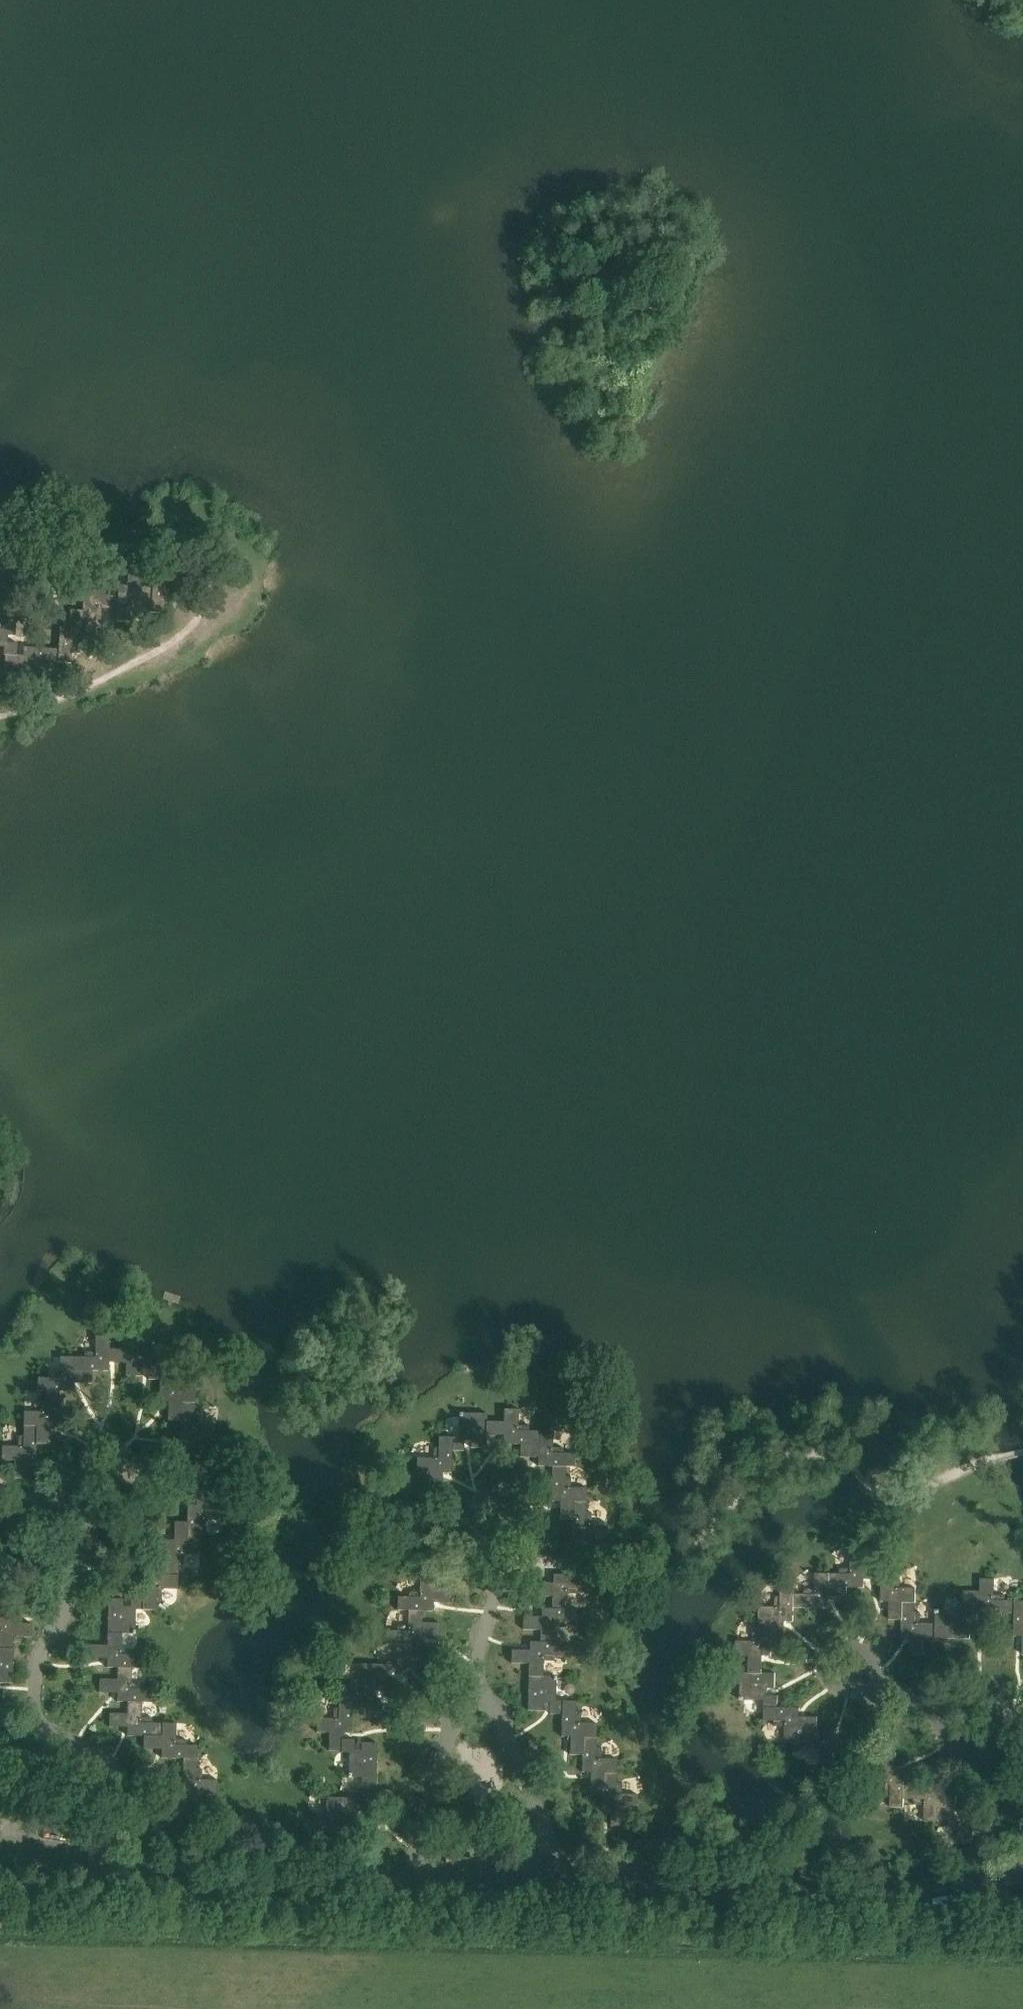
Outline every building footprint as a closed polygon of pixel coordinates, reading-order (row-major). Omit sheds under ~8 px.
[(163,559),(161,576),(153,576),(152,587),(140,586),(142,568),(128,567),(127,585),(118,584),(118,595),(106,594),(107,577),(93,576),(92,594),(84,593),(83,610),(70,609),(69,627),(60,627),(59,649),(24,646),(23,655),(17,655),(18,643),(7,642),(8,635),(15,636),(17,620),(0,619),(0,647),(4,647),(4,655),(5,655),(5,667),(22,669),(21,681),(36,682),(37,666),(46,667),(47,661),(71,663),(72,651),(78,651),(78,642),(94,643),(96,618),(101,618),(102,609),(117,610),(116,620),(129,621),(130,609),(136,609),(136,600),(151,601),(150,612),(164,612),(165,601),(170,601),(171,591),(187,592),(188,578),(175,577),(176,560),(163,559)] [(109,1337),(95,1336),(94,1352),(85,1352),(85,1357),(59,1357),(59,1373),(50,1373),(50,1378),(38,1378),(37,1392),(45,1392),(45,1403),(40,1403),(40,1412),(24,1412),(23,1437),(18,1437),(18,1447),(2,1447),(2,1461),(14,1461),(14,1479),(28,1479),(28,1461),(37,1461),(37,1444),(50,1444),(50,1426),(59,1427),(59,1392),(73,1392),(73,1383),(91,1384),(92,1371),(109,1371),(109,1363),(126,1363),(126,1376),(141,1376),(141,1369),(148,1369),(148,1380),(160,1380),(160,1402),(168,1402),(168,1420),(181,1420),(180,1437),(189,1437),(189,1455),(202,1455),(203,1438),(215,1438),(216,1423),(200,1423),(200,1414),(194,1414),(195,1388),(179,1388),(179,1378),(174,1378),(174,1366),(154,1366),(154,1342),(126,1341),(126,1349),(109,1349),(109,1337)] [(519,1410),(504,1409),(504,1422),(487,1421),(488,1413),(460,1413),(459,1437),(439,1437),(439,1449),(433,1448),(433,1458),(417,1458),(416,1483),(411,1483),(411,1492),(395,1492),(394,1506),(407,1507),(406,1524),(420,1525),(421,1507),(429,1507),(430,1490),(442,1490),(443,1473),(452,1473),(452,1451),(464,1451),(464,1440),(471,1440),(471,1448),(486,1448),(487,1435),(504,1435),(503,1444),(520,1444),(520,1457),(538,1458),(537,1466),(552,1467),(550,1501),(559,1501),(558,1519),(571,1519),(570,1536),(579,1537),(578,1554),(592,1555),(593,1537),(605,1538),(606,1523),(590,1523),(590,1513),(585,1513),(586,1488),(570,1487),(570,1478),(565,1478),(565,1467),(573,1467),(574,1453),(562,1453),(562,1448),(552,1448),(553,1432),(527,1431),(528,1426),(518,1426),(519,1410)] [(213,1489),(199,1489),(199,1507),(190,1506),(189,1523),(176,1523),(176,1541),(167,1540),(166,1558),(153,1557),(153,1575),(144,1575),(143,1597),(131,1596),(131,1607),(123,1607),(124,1599),(108,1599),(107,1645),(89,1644),(88,1657),(106,1658),(106,1667),(117,1667),(116,1679),(99,1678),(98,1691),(116,1692),(116,1701),(127,1701),(126,1713),(108,1712),(108,1725),(126,1726),(126,1735),(143,1736),(143,1748),(161,1749),(160,1758),(183,1759),(182,1793),(191,1794),(190,1812),(203,1812),(204,1795),(216,1795),(216,1781),(201,1780),(201,1771),(196,1770),(196,1746),(185,1745),(185,1740),(175,1740),(176,1724),(150,1723),(150,1717),(141,1717),(141,1702),(152,1702),(152,1689),(140,1688),(140,1683),(131,1683),(131,1668),(142,1668),(142,1655),(130,1654),(131,1649),(121,1649),(122,1634),(135,1634),(136,1610),(156,1611),(156,1599),(162,1599),(162,1590),(178,1590),(179,1565),(185,1565),(185,1556),(201,1556),(202,1531),(208,1531),(208,1522),(224,1522),(225,1508),(212,1507),(213,1489)] [(851,1553),(851,1569),(841,1569),(841,1574),(815,1573),(815,1589),(806,1589),(805,1594),(794,1594),(795,1586),(781,1586),(781,1598),(775,1597),(775,1607),(759,1606),(758,1632),(753,1631),(753,1641),(737,1640),(736,1655),(749,1655),(748,1672),(740,1671),(740,1699),(764,1699),(763,1719),(775,1720),(775,1725),(785,1725),(784,1741),(810,1741),(809,1746),(819,1747),(818,1762),(833,1763),(833,1750),(851,1750),(851,1737),(834,1737),(834,1728),(817,1728),(817,1715),(799,1715),(800,1707),(777,1706),(778,1695),(767,1694),(767,1687),(775,1687),(775,1672),(762,1672),(762,1655),(771,1655),(772,1639),(784,1639),(785,1621),(794,1622),(794,1608),(829,1609),(829,1600),(847,1600),(847,1588),(864,1588),(865,1580),(881,1580),(881,1602),(890,1602),(889,1620),(902,1621),(901,1637),(910,1638),(909,1655),(923,1656),(923,1638),(970,1639),(970,1624),(962,1624),(963,1617),(973,1617),(974,1605),(980,1605),(980,1614),(1014,1615),(1014,1637),(1022,1637),(1022,1655),(1022,1602),(1004,1601),(1004,1596),(994,1596),(995,1580),(980,1579),(980,1592),(962,1591),(962,1604),(960,1604),(960,1611),(936,1611),(935,1624),(921,1624),(921,1614),(915,1614),(916,1589),(900,1588),(900,1579),(895,1579),(895,1567),(865,1566),(865,1553),(851,1553)] [(590,1576),(554,1575),(554,1584),(536,1583),(535,1597),(553,1597),(553,1609),(542,1608),(542,1617),(524,1616),(523,1630),(541,1630),(540,1642),(530,1642),(529,1650),(511,1650),(511,1663),(529,1664),(527,1710),(543,1711),(543,1703),(550,1703),(550,1714),(562,1715),(561,1737),(570,1737),(569,1755),(582,1755),(581,1772),(590,1772),(590,1790),(602,1791),(602,1808),(611,1808),(610,1826),(624,1826),(624,1809),(637,1809),(637,1794),(621,1794),(622,1784),(616,1784),(617,1759),(601,1758),(601,1749),(596,1749),(597,1723),(580,1723),(581,1713),(575,1713),(576,1701),(556,1701),(556,1676),(543,1676),(543,1661),(553,1661),(553,1656),(565,1656),(566,1643),(555,1642),(556,1628),(565,1628),(565,1623),(577,1623),(578,1609),(567,1609),(568,1594),(577,1594),(578,1589),(590,1590),(590,1576)] [(434,1577),(420,1576),(419,1592),(410,1592),(410,1597),(398,1597),(397,1611),(408,1611),(408,1626),(398,1626),(398,1631),(386,1631),(386,1645),(396,1645),(396,1660),(387,1659),(386,1665),(361,1664),(361,1680),(351,1680),(351,1686),(339,1685),(339,1710),(334,1710),(333,1719),(318,1719),(317,1734),(330,1734),(329,1751),(342,1751),(342,1753),(349,1753),(348,1778),(361,1778),(361,1793),(352,1793),(352,1798),(326,1797),(326,1813),(316,1813),(316,1818),(304,1818),(304,1832),(340,1832),(340,1824),(358,1824),(358,1812),(375,1812),(375,1803),(393,1804),(393,1790),(376,1790),(377,1743),(362,1743),(361,1751),(354,1751),(355,1740),(343,1740),(343,1734),(352,1734),(353,1699),(375,1699),(375,1691),(392,1691),(393,1678),(410,1679),(410,1670),(428,1670),(428,1656),(410,1656),(411,1645),(421,1645),(422,1636),(439,1636),(440,1623),(422,1623),(422,1611),(433,1611),(433,1603),(451,1603),(452,1589),(434,1589),(434,1577)] [(13,1683),(14,1637),(32,1638),(32,1624),(14,1624),(15,1615),(0,1614),(0,1683),(13,1683)] [(896,1753),(884,1753),(884,1771),(870,1771),(870,1784),(886,1785),(886,1794),(891,1794),(891,1807),(905,1807),(905,1799),(916,1799),(916,1805),(925,1805),(925,1821),(950,1822),(950,1827),(960,1827),(960,1843),(974,1844),(974,1831),(992,1831),(992,1818),(974,1818),(974,1809),(957,1808),(957,1796),(939,1795),(939,1786),(905,1785),(905,1771),(896,1771),(896,1753)]
